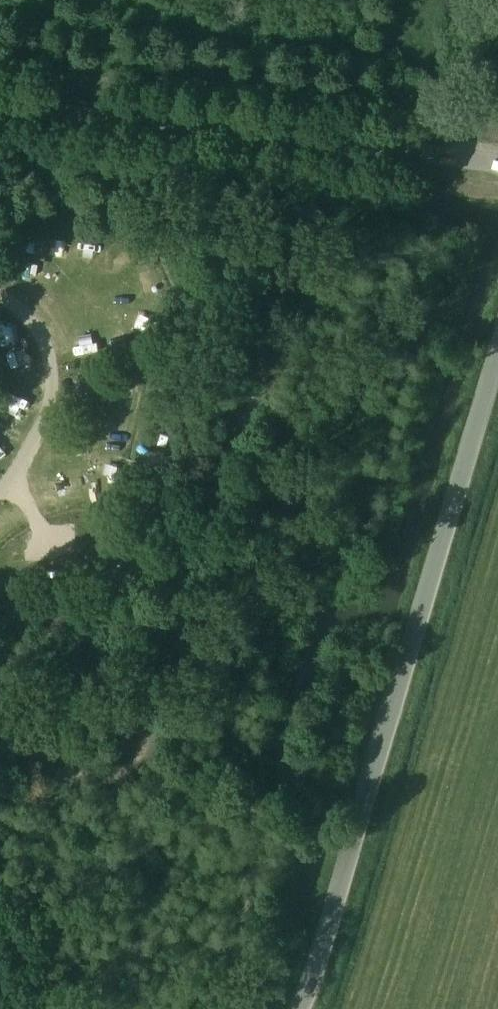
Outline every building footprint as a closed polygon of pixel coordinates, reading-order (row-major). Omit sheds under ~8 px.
[(25,269),(44,271),(47,250),(28,247),(25,269)]
